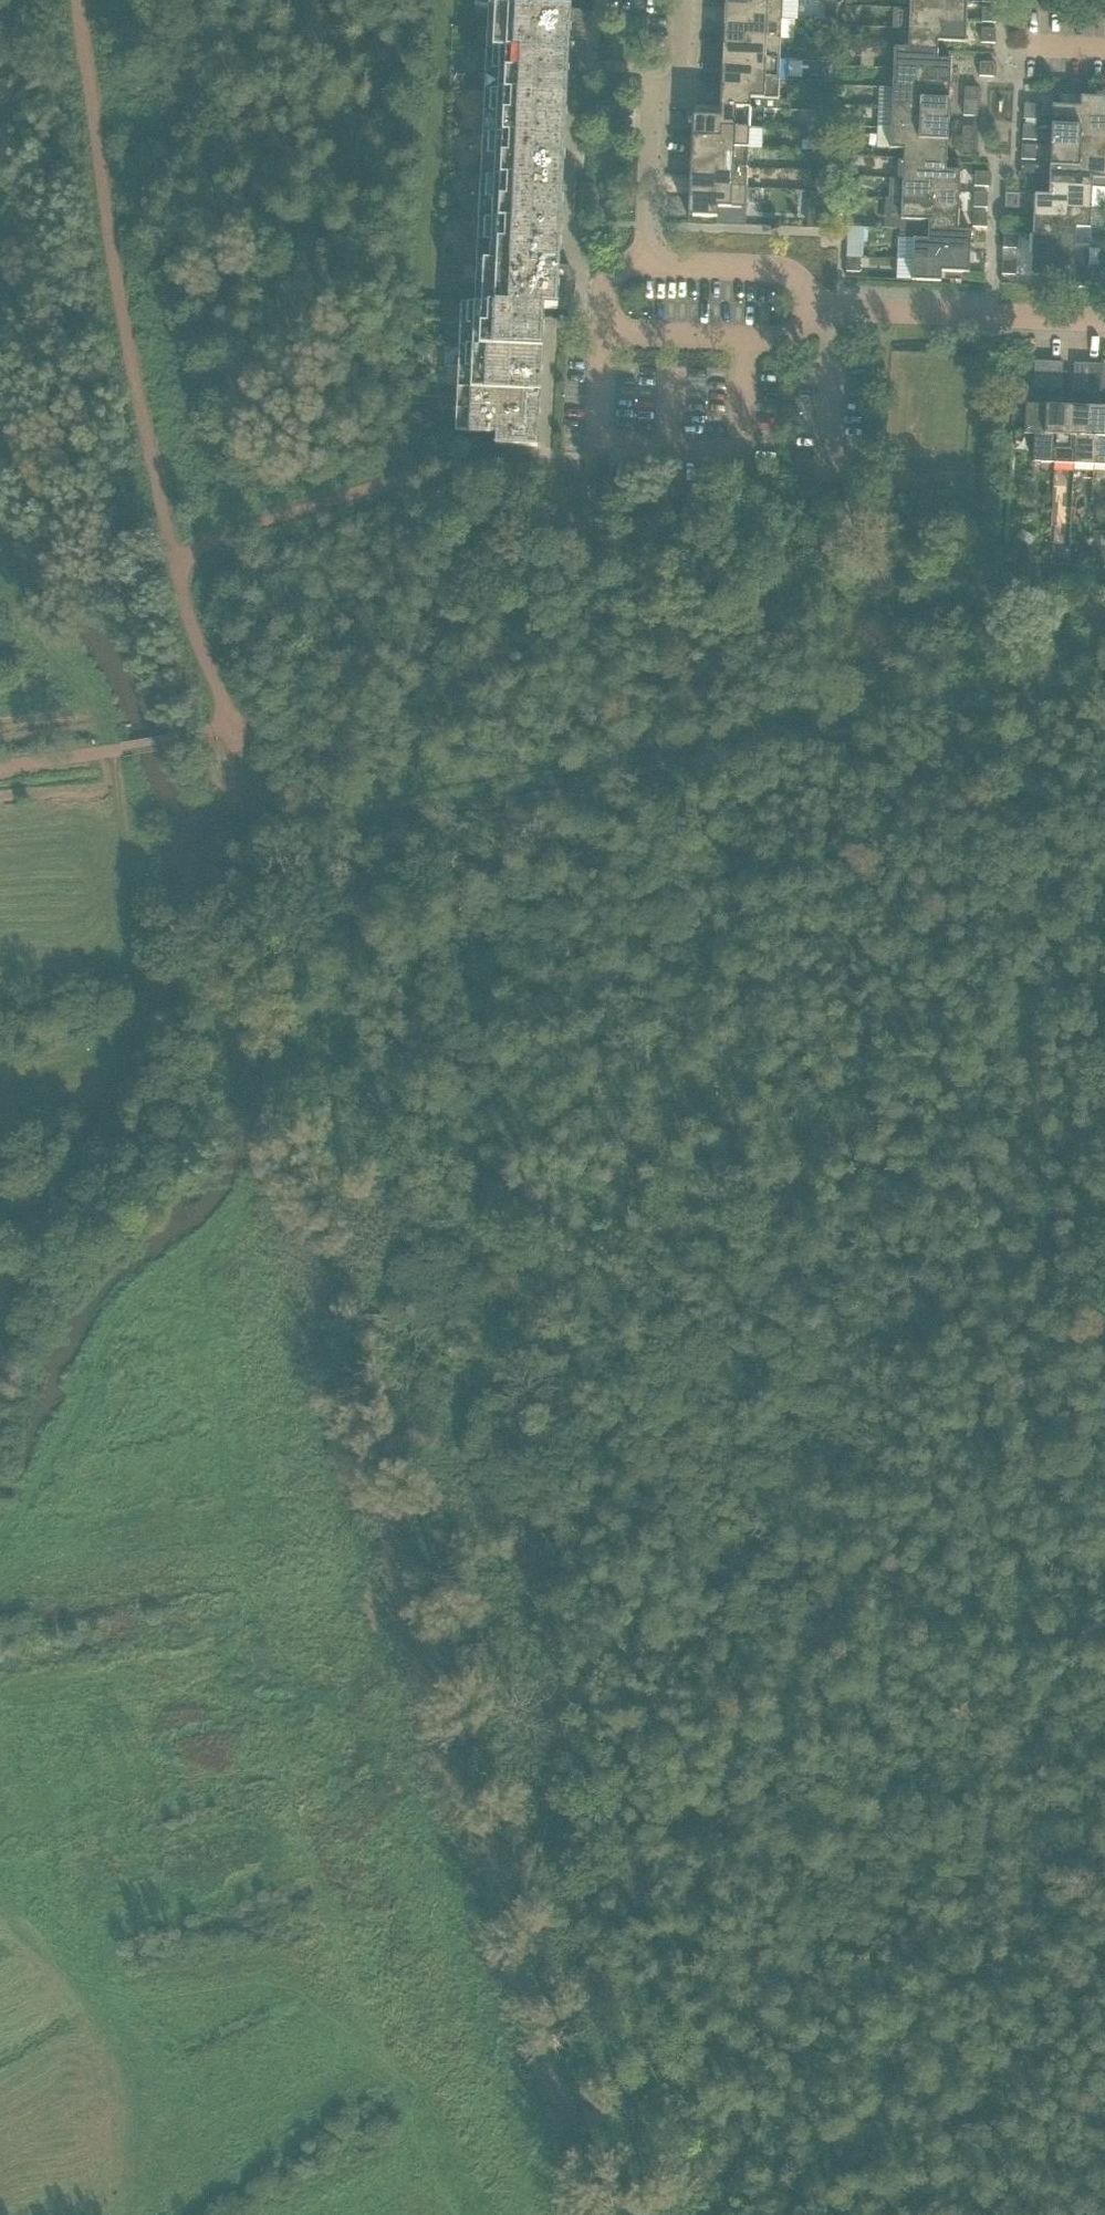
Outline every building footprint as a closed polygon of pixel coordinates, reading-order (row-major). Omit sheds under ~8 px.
[(475,6),(488,6),(481,155),(564,159),(570,31),(587,32),(582,10),(558,9),(558,0),(475,0),(475,6)] [(724,25),(753,26),(754,16),(782,18),(782,0),(754,0),(754,7),(725,6),(724,25)] [(938,10),(909,9),(909,29),(937,30),(938,20),(966,21),(967,1),(939,0),(938,10)] [(967,1),(967,0),(910,0),(909,9),(938,10),(939,0),(967,1)] [(826,4),(826,17),(839,17),(839,4),(826,4)] [(996,22),(996,8),(982,7),(982,22),(996,22)] [(753,26),(724,25),(723,45),(752,46),(753,37),(781,38),(782,18),(754,16),(753,26)] [(894,46),(894,48),(937,50),(938,41),(966,42),(966,21),(938,20),(937,30),(909,29),(908,46),(894,46)] [(981,42),(995,43),(995,28),(981,28),(981,42)] [(752,46),(723,45),(722,65),(752,66),(752,57),(780,58),(781,38),(753,37),(752,46)] [(824,44),(823,54),(835,55),(835,45),(824,44)] [(937,50),(894,48),(893,68),(922,69),(921,79),(950,80),(951,60),(937,59),(937,50)] [(722,65),(721,85),(751,86),(752,76),(779,78),(780,58),(752,57),(752,66),(722,65)] [(827,67),(826,81),(836,82),(837,62),(827,61),(827,67)] [(993,76),(994,62),(980,61),(979,76),(993,76)] [(826,81),(827,67),(821,66),(821,73),(811,73),(811,81),(826,81)] [(893,68),(893,88),(921,89),(920,99),(949,100),(950,80),(921,79),(922,69),(893,68)] [(750,107),(750,108),(778,109),(778,99),(779,78),(752,76),(751,86),(721,85),(720,106),(750,107)] [(964,87),(964,101),(978,102),(979,87),(964,87)] [(921,89),(893,88),(892,107),(920,109),(920,119),(948,120),(949,100),(920,99),(921,89)] [(1104,118),(1104,97),(1080,96),(1080,106),(1052,105),(1051,125),(1080,127),(1080,117),(1104,118)] [(978,102),(964,101),(963,115),(977,116),(978,102)] [(1038,104),(1024,104),(1023,118),(1037,119),(1038,104)] [(699,105),(698,115),(720,116),(720,106),(699,105)] [(692,114),(691,134),(720,135),(721,126),(749,127),(750,108),(750,107),(720,106),(720,116),(698,115),(692,114)] [(920,109),(892,107),(879,107),(878,127),(919,129),(919,139),(947,140),(948,120),(920,119),(920,109)] [(821,112),(820,129),(821,130),(832,130),(833,112),(821,112)] [(835,113),(834,125),(844,126),(845,114),(835,113)] [(1051,125),(1050,145),(1079,147),(1079,137),(1104,138),(1104,118),(1080,117),(1080,127),(1051,125)] [(1023,125),(1022,139),(1036,140),(1037,125),(1023,125)] [(691,134),(690,154),(720,155),(721,147),(748,148),(749,127),(721,126),(720,135),(691,134)] [(963,126),(962,141),(976,141),(977,127),(963,126)] [(919,129),(878,127),(878,147),(904,148),(903,159),(946,160),(947,140),(919,139),(919,129)] [(821,130),(821,135),(826,140),(832,140),(832,130),(821,130)] [(1049,165),(1078,166),(1078,157),(1104,158),(1104,138),(1079,137),(1079,147),(1050,145),(1049,165)] [(976,141),(962,141),(961,155),(976,156),(976,141)] [(1022,144),(1021,159),(1035,160),(1036,145),(1022,144)] [(690,154),(690,174),(719,175),(720,166),(747,167),(748,148),(721,147),(720,155),(690,154)] [(461,302),(455,432),(495,434),(494,444),(538,446),(544,308),(568,310),(575,288),(558,287),(564,159),(481,155),(474,303),(461,302)] [(1049,185),(1092,187),(1093,178),(1104,179),(1104,158),(1078,157),(1078,166),(1049,165),(1049,185)] [(946,160),(903,159),(902,179),(931,180),(931,190),(959,191),(960,170),(946,170),(946,160)] [(1021,164),(1020,179),(1034,180),(1035,165),(1021,164)] [(690,174),(689,194),(718,195),(719,187),(746,188),(747,167),(720,166),(719,175),(690,174)] [(988,186),(989,172),(975,171),(974,186),(988,186)] [(813,173),(813,188),(830,189),(831,174),(813,173)] [(838,177),(838,188),(848,188),(849,177),(838,177)] [(931,180),(902,179),(902,199),(930,200),(930,210),(958,211),(959,191),(931,190),(931,180)] [(1092,187),(1049,185),(1048,194),(1034,194),(1033,214),(1062,216),(1062,206),(1091,207),(1092,187)] [(688,216),(716,217),(715,224),(744,225),(746,188),(719,187),(718,195),(689,194),(688,216)] [(810,191),(809,228),(829,228),(829,226),(831,192),(810,191)] [(987,208),(988,193),(974,192),(973,207),(987,208)] [(1005,193),(1005,207),(1019,208),(1020,193),(1005,193)] [(930,200),(902,199),(901,218),(929,220),(928,230),(971,232),(971,231),(957,230),(958,211),(930,210),(930,200)] [(1062,216),(1033,214),(1032,234),(1075,236),(1076,227),(1090,228),(1091,207),(1062,206),(1062,216)] [(973,227),(987,227),(987,213),(973,212),(973,227)] [(1003,233),(1018,234),(1018,219),(1004,219),(1003,233)] [(829,226),(829,228),(829,239),(842,239),(843,227),(829,226)] [(847,241),(846,256),(860,257),(861,242),(862,227),(854,227),(848,227),(847,241)] [(913,237),(912,259),(941,260),(942,250),(970,252),(971,232),(928,230),(928,237),(913,237)] [(1018,234),(1003,233),(1003,248),(1017,248),(1018,234)] [(1032,234),(1031,254),(1060,255),(1059,265),(1088,267),(1089,246),(1075,245),(1075,236),(1032,234)] [(941,260),(912,259),(911,280),(941,281),(941,271),(969,272),(970,252),(942,250),(941,260)] [(1060,255),(1031,254),(1030,275),(1058,276),(1058,286),(1087,288),(1088,267),(1059,265),(1060,255)] [(860,257),(846,256),(846,271),(860,272),(860,257)] [(1002,259),(1002,274),(1016,274),(1016,260),(1002,259)] [(1047,388),(1049,361),(1035,360),(1033,387),(1047,388)] [(1063,362),(1049,361),(1047,388),(1062,389),(1063,362)] [(1087,390),(1088,363),(1074,362),(1073,389),(1087,390)] [(1102,363),(1088,363),(1087,390),(1088,390),(1087,399),(1099,399),(1099,391),(1101,391),(1102,363)] [(1045,433),(1047,405),(1025,404),(1024,434),(1034,434),(1033,462),(1054,463),(1055,434),(1045,433)] [(1066,406),(1047,405),(1045,433),(1055,434),(1054,463),(1074,464),(1075,435),(1065,434),(1066,406)] [(1086,407),(1066,406),(1065,434),(1075,435),(1074,464),(1094,465),(1095,436),(1085,435),(1086,407)] [(1086,407),(1085,435),(1095,436),(1094,465),(1104,465),(1104,436),(1104,434),(1104,407),(1086,407)] [(1078,553),(1078,560),(1090,560),(1090,548),(1083,548),(1078,553)]
